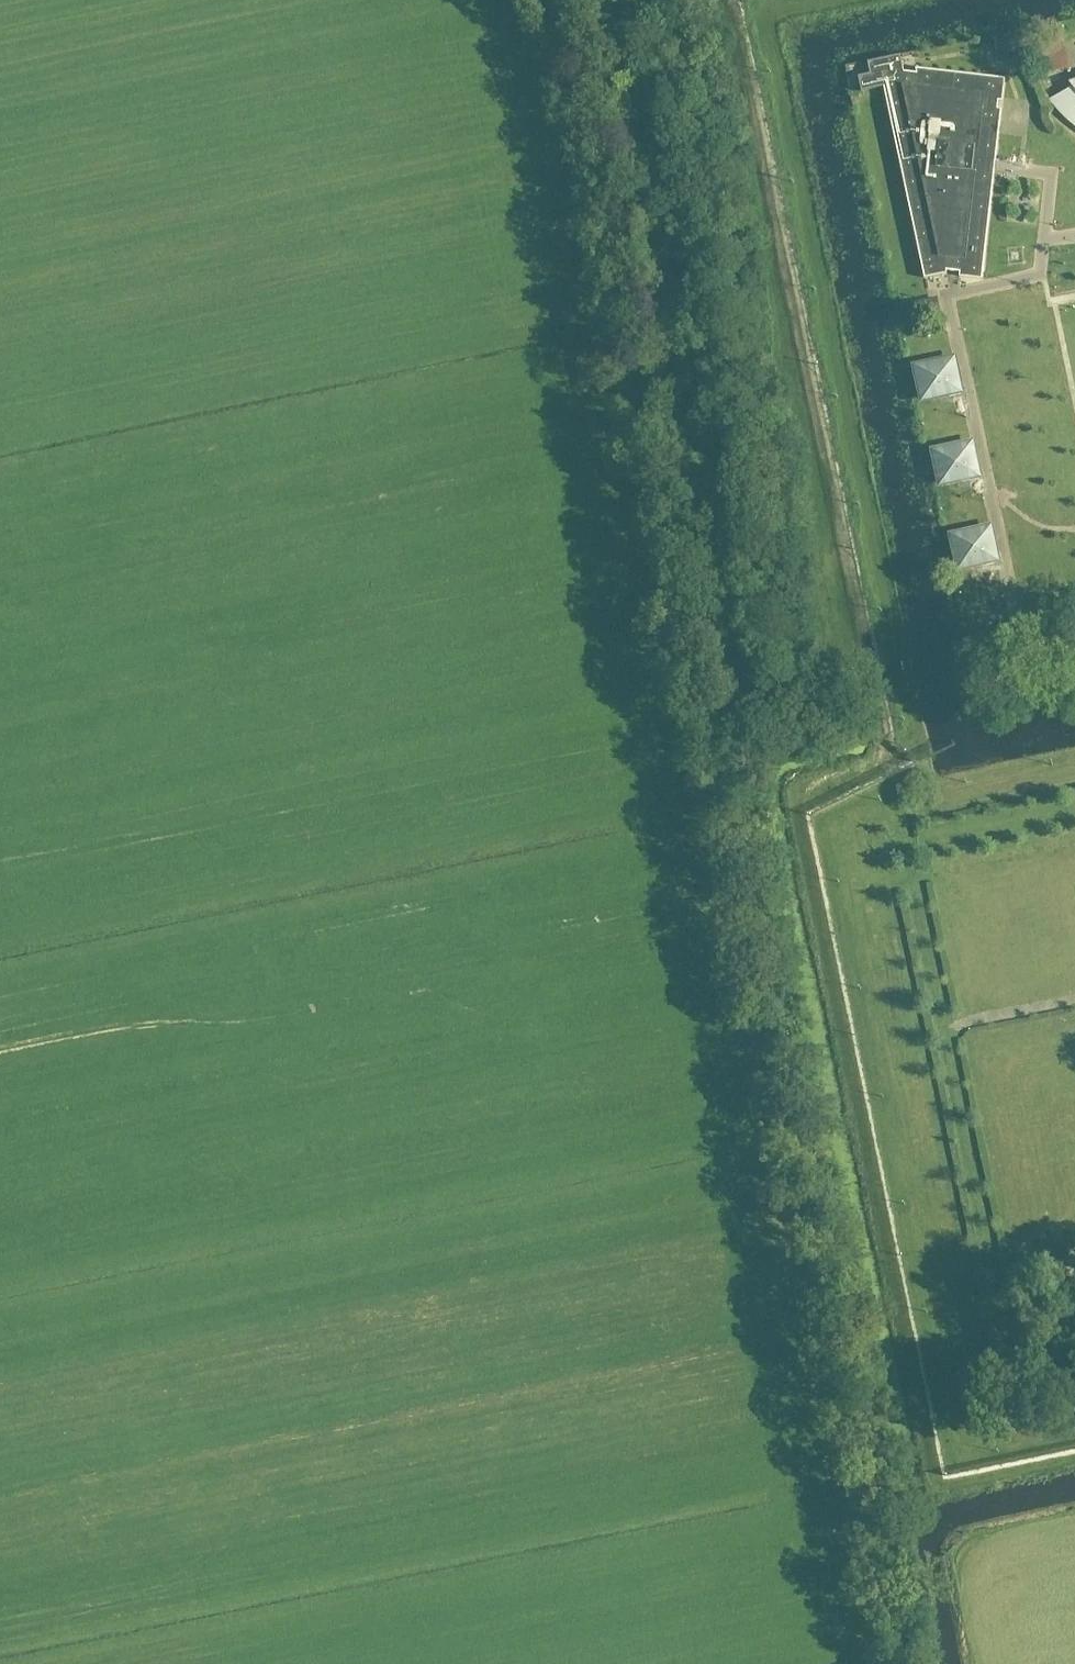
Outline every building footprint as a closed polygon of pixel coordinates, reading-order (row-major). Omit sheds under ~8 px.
[(1064,42),(1041,47),(1046,76),(1071,71),(1064,42)] [(958,280),(979,282),(1004,80),(915,69),(914,69),(916,74),(903,72),(900,56),(866,63),(869,75),(857,77),(860,93),(882,88),(923,284),(945,278),(944,275),(959,276),(958,280)] [(1072,82),(1073,84),(1051,97),(1056,102),(1060,108),(1065,113),(1071,117),(1074,121),(1074,81),(1072,82)] [(910,364),(918,403),(962,393),(954,354),(910,364)] [(929,448),(937,488),(981,478),(973,439),(929,448)] [(946,533),(954,572),(998,563),(990,524),(946,533)]
